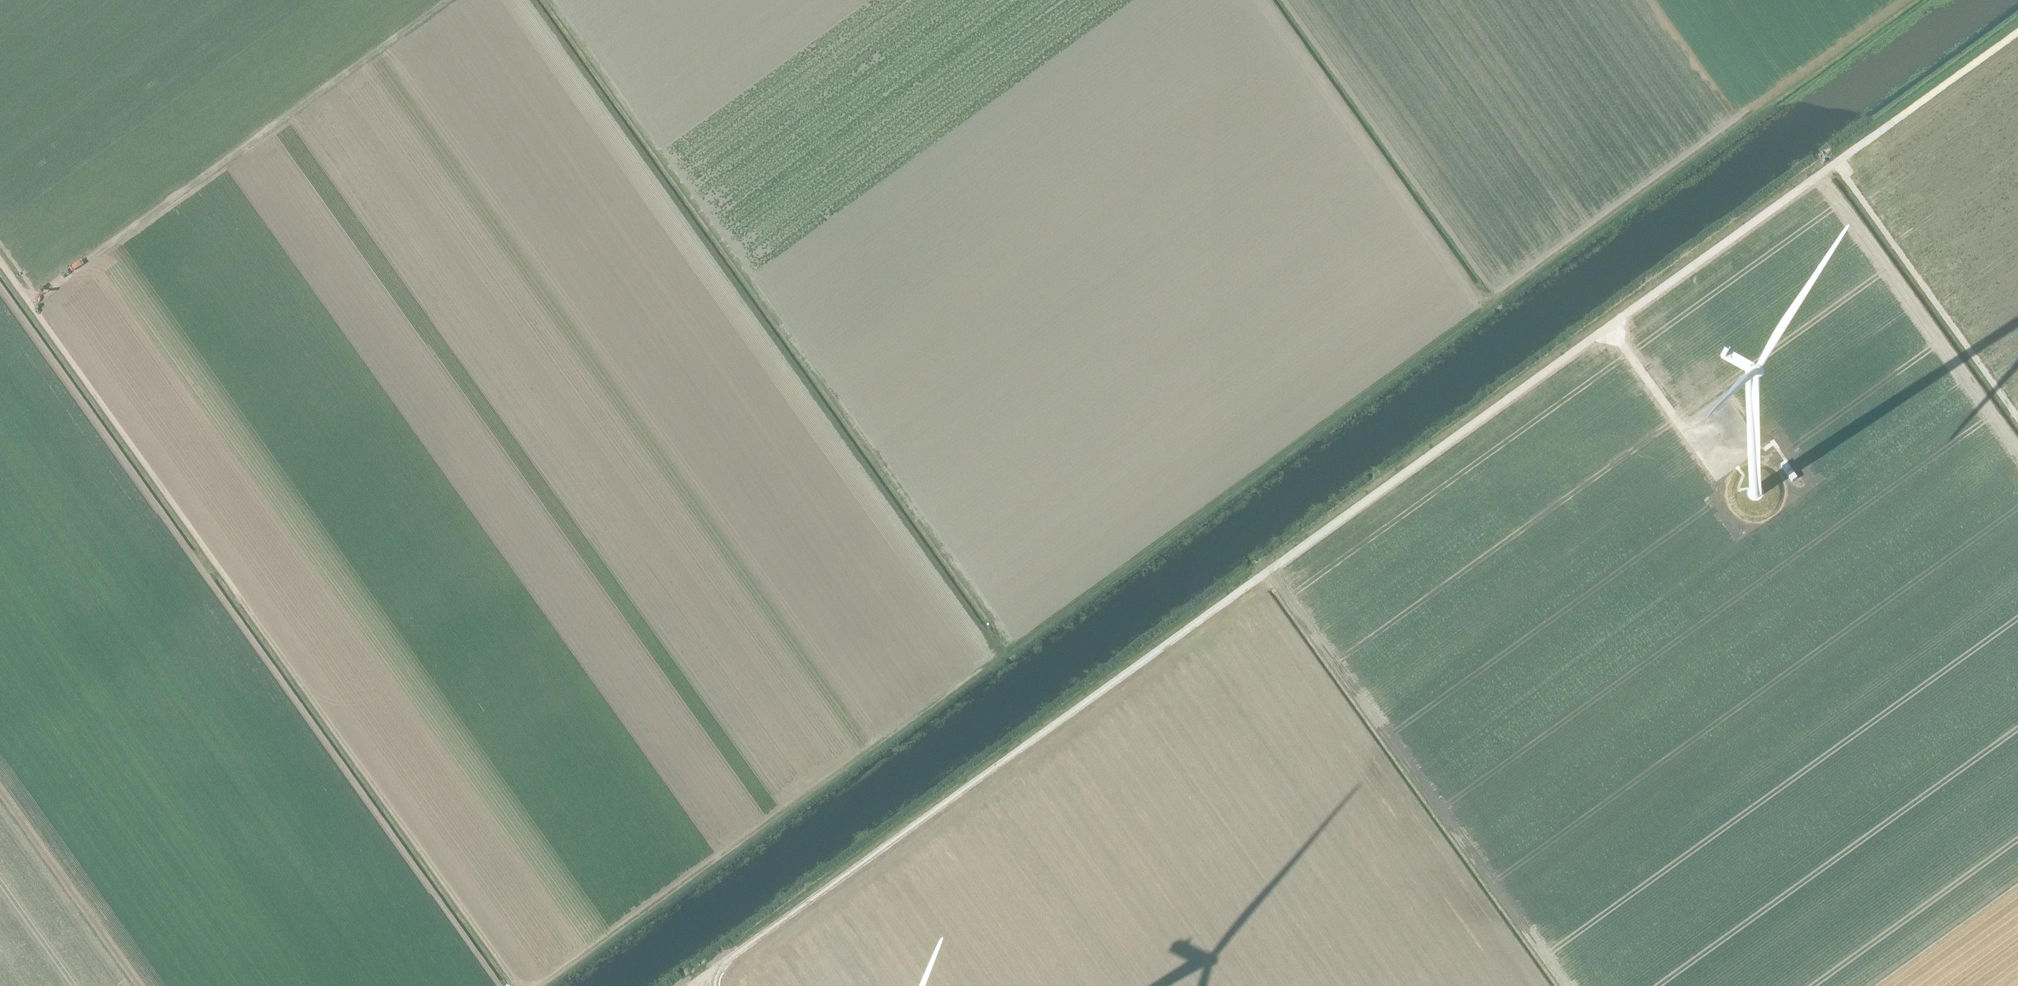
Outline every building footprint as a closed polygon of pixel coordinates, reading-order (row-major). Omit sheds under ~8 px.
[(1797,479),(1786,463),(1781,466),(1792,483),(1797,479)] [(1750,492),(1750,493),(1750,494),(1750,495),(1751,496),(1751,497),(1752,498),(1753,498),(1754,498),(1755,499),(1756,499),(1757,499),(1757,498),(1758,498),(1759,498),(1760,497),(1760,496),(1761,495),(1762,494),(1762,493),(1762,492),(1761,491),(1761,490),(1760,489),(1760,488),(1759,488),(1758,487),(1757,487),(1756,487),(1755,487),(1754,487),(1753,487),(1752,488),(1751,488),(1751,489),(1750,490),(1750,491),(1750,492)]
